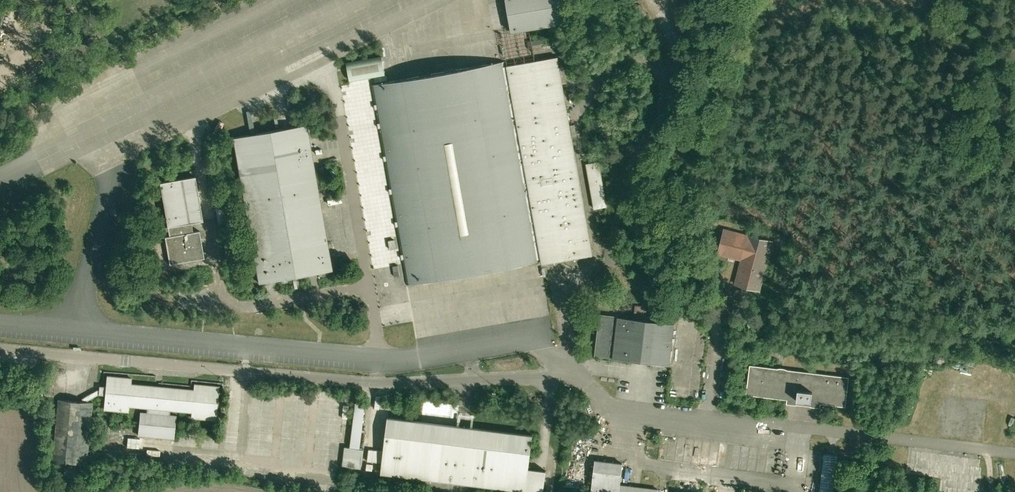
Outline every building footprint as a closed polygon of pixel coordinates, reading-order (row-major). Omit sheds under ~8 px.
[(511,32),(562,23),(558,0),(506,0),(511,32)] [(382,56),(347,62),(350,80),(386,74),(382,56)] [(374,124),(375,129),(378,128),(406,285),(541,261),(541,262),(542,262),(542,264),(565,260),(564,255),(569,254),(570,259),(592,255),(576,163),(572,164),(571,159),(575,158),(557,57),(507,66),(506,62),(506,61),(370,85),(377,124),(374,124)] [(37,96),(35,104),(40,106),(43,98),(37,96)] [(258,283),(285,278),(284,279),(283,279),(283,280),(284,281),(285,282),(286,281),(287,280),(291,279),(291,277),(332,270),(306,124),(233,137),(258,283)] [(599,161),(586,163),(594,208),(607,206),(599,161)] [(160,182),(169,236),(165,237),(169,264),(204,258),(199,231),(190,233),(188,222),(203,220),(195,176),(160,182)] [(235,224),(231,202),(215,206),(218,227),(235,224)] [(632,218),(628,235),(637,237),(642,220),(632,218)] [(741,253),(744,254),(743,255),(744,256),(743,258),(742,258),(736,284),(759,290),(771,241),(748,235),(748,236),(720,229),(719,234),(723,235),(718,253),(737,257),(738,252),(741,253)] [(674,323),(673,323),(627,317),(618,316),(600,314),(597,344),(596,344),(596,346),(597,347),(595,355),(613,357),(613,358),(670,365),(670,364),(674,323)] [(754,395),(754,393),(757,394),(757,396),(796,400),(796,404),(811,406),(811,402),(845,406),(849,377),(788,369),(784,368),(781,368),(777,368),(750,365),(746,394),(754,395)] [(82,401),(87,402),(87,400),(98,393),(106,394),(104,409),(128,411),(128,406),(147,407),(147,413),(141,412),(138,435),(173,438),(176,415),(169,415),(170,410),(192,412),(192,417),(215,420),(218,386),(195,384),(194,390),(160,386),(160,388),(156,388),(156,386),(130,383),(130,378),(131,378),(107,376),(106,387),(102,387),(102,390),(97,390),(82,398),(82,401)] [(92,402),(87,402),(82,401),(80,401),(79,402),(71,401),(71,400),(58,399),(52,460),(60,461),(58,477),(77,479),(79,463),(87,464),(90,431),(92,402)] [(364,408),(355,406),(349,450),(358,451),(364,408)] [(429,479),(430,478),(433,478),(433,480),(525,491),(528,468),(532,435),(388,417),(381,473),(429,479)] [(344,449),(342,467),(360,470),(363,452),(358,451),(349,450),(344,449)] [(820,491),(833,491),(838,455),(824,454),(820,491)] [(658,490),(639,487),(639,489),(634,489),(635,487),(620,485),(622,467),(623,468),(624,465),(622,465),(622,464),(595,460),(595,462),(594,462),(593,464),(595,464),(593,479),(589,479),(589,483),(592,484),(591,490),(591,491),(658,491),(658,490)] [(528,468),(525,491),(536,491),(550,491),(553,470),(528,468)]
